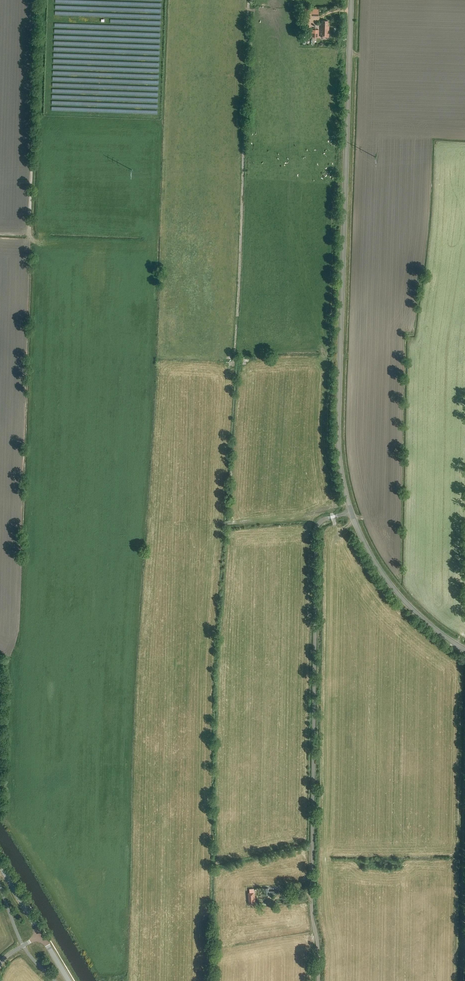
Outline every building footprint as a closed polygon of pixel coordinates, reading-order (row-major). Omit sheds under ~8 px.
[(321,23),(321,36),(321,37),(329,37),(329,26),(328,26),(328,21),(322,21),(322,23),(321,23)]
